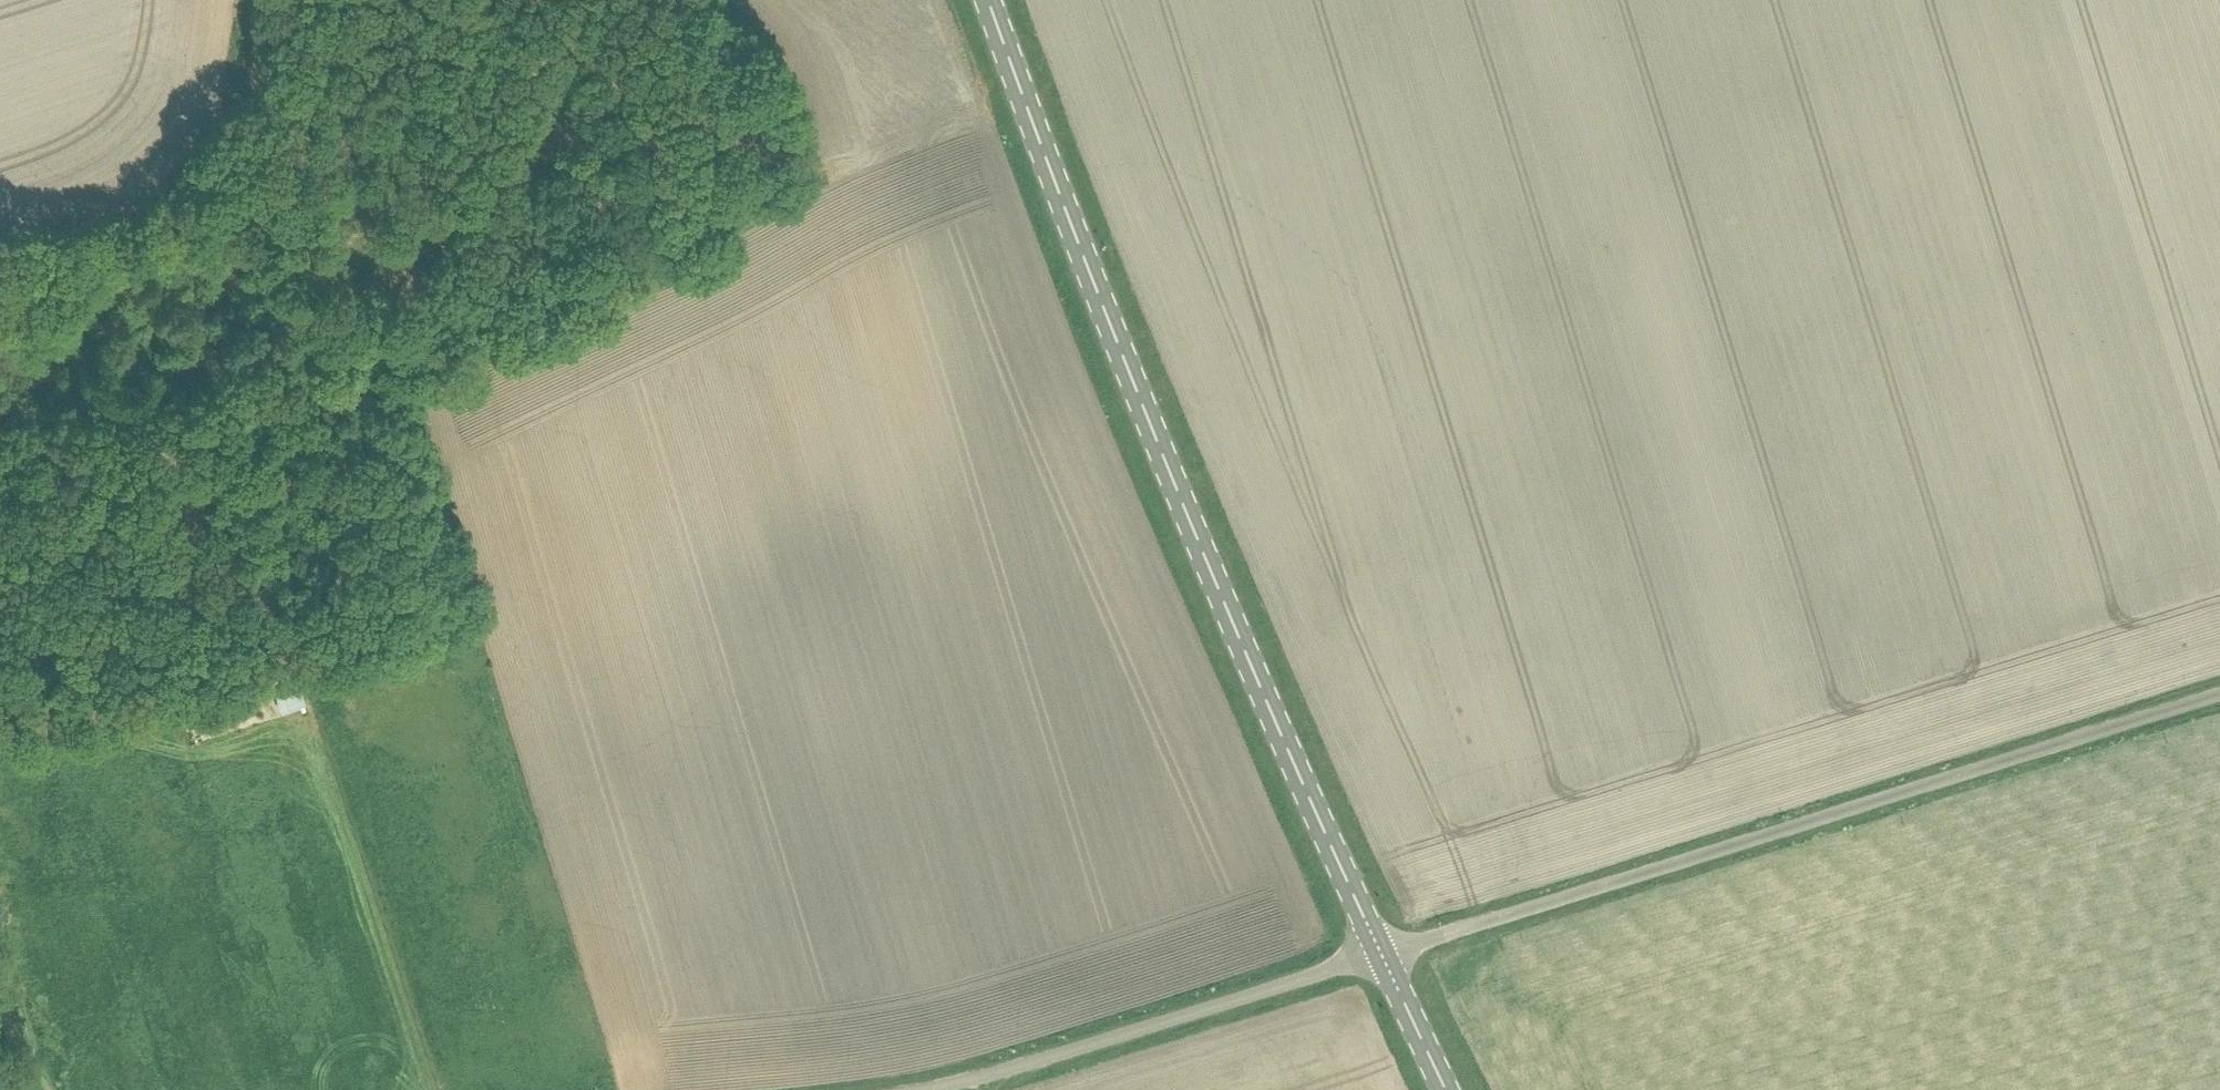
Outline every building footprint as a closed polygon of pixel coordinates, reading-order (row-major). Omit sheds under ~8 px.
[(273,676),(282,718),(308,713),(299,670),(273,676)]
